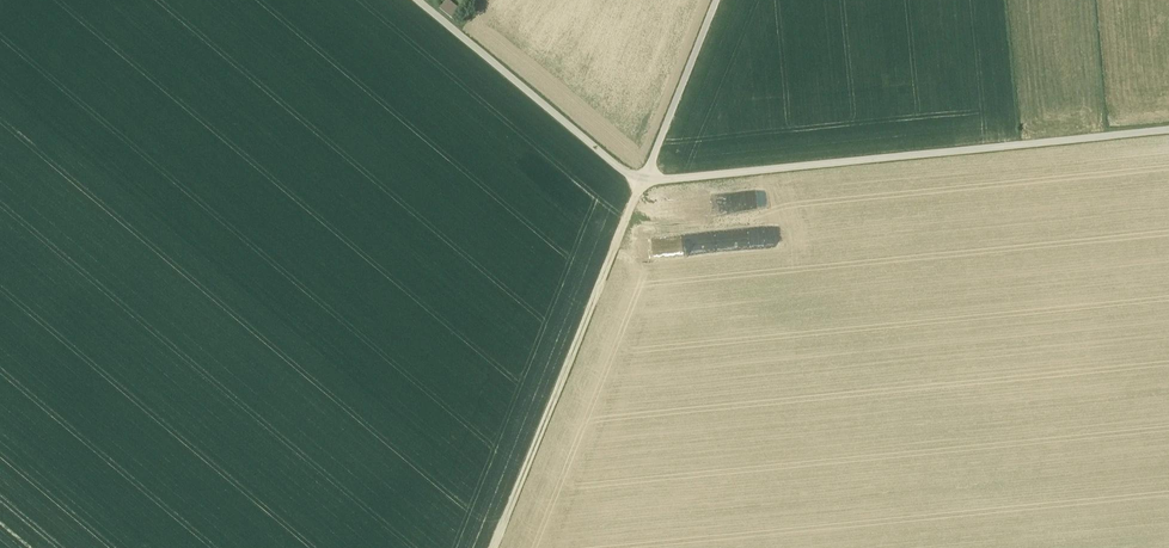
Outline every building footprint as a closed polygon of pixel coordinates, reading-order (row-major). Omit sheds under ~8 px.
[(441,8),(451,17),(458,9),(448,0),(447,0),(441,8)]
